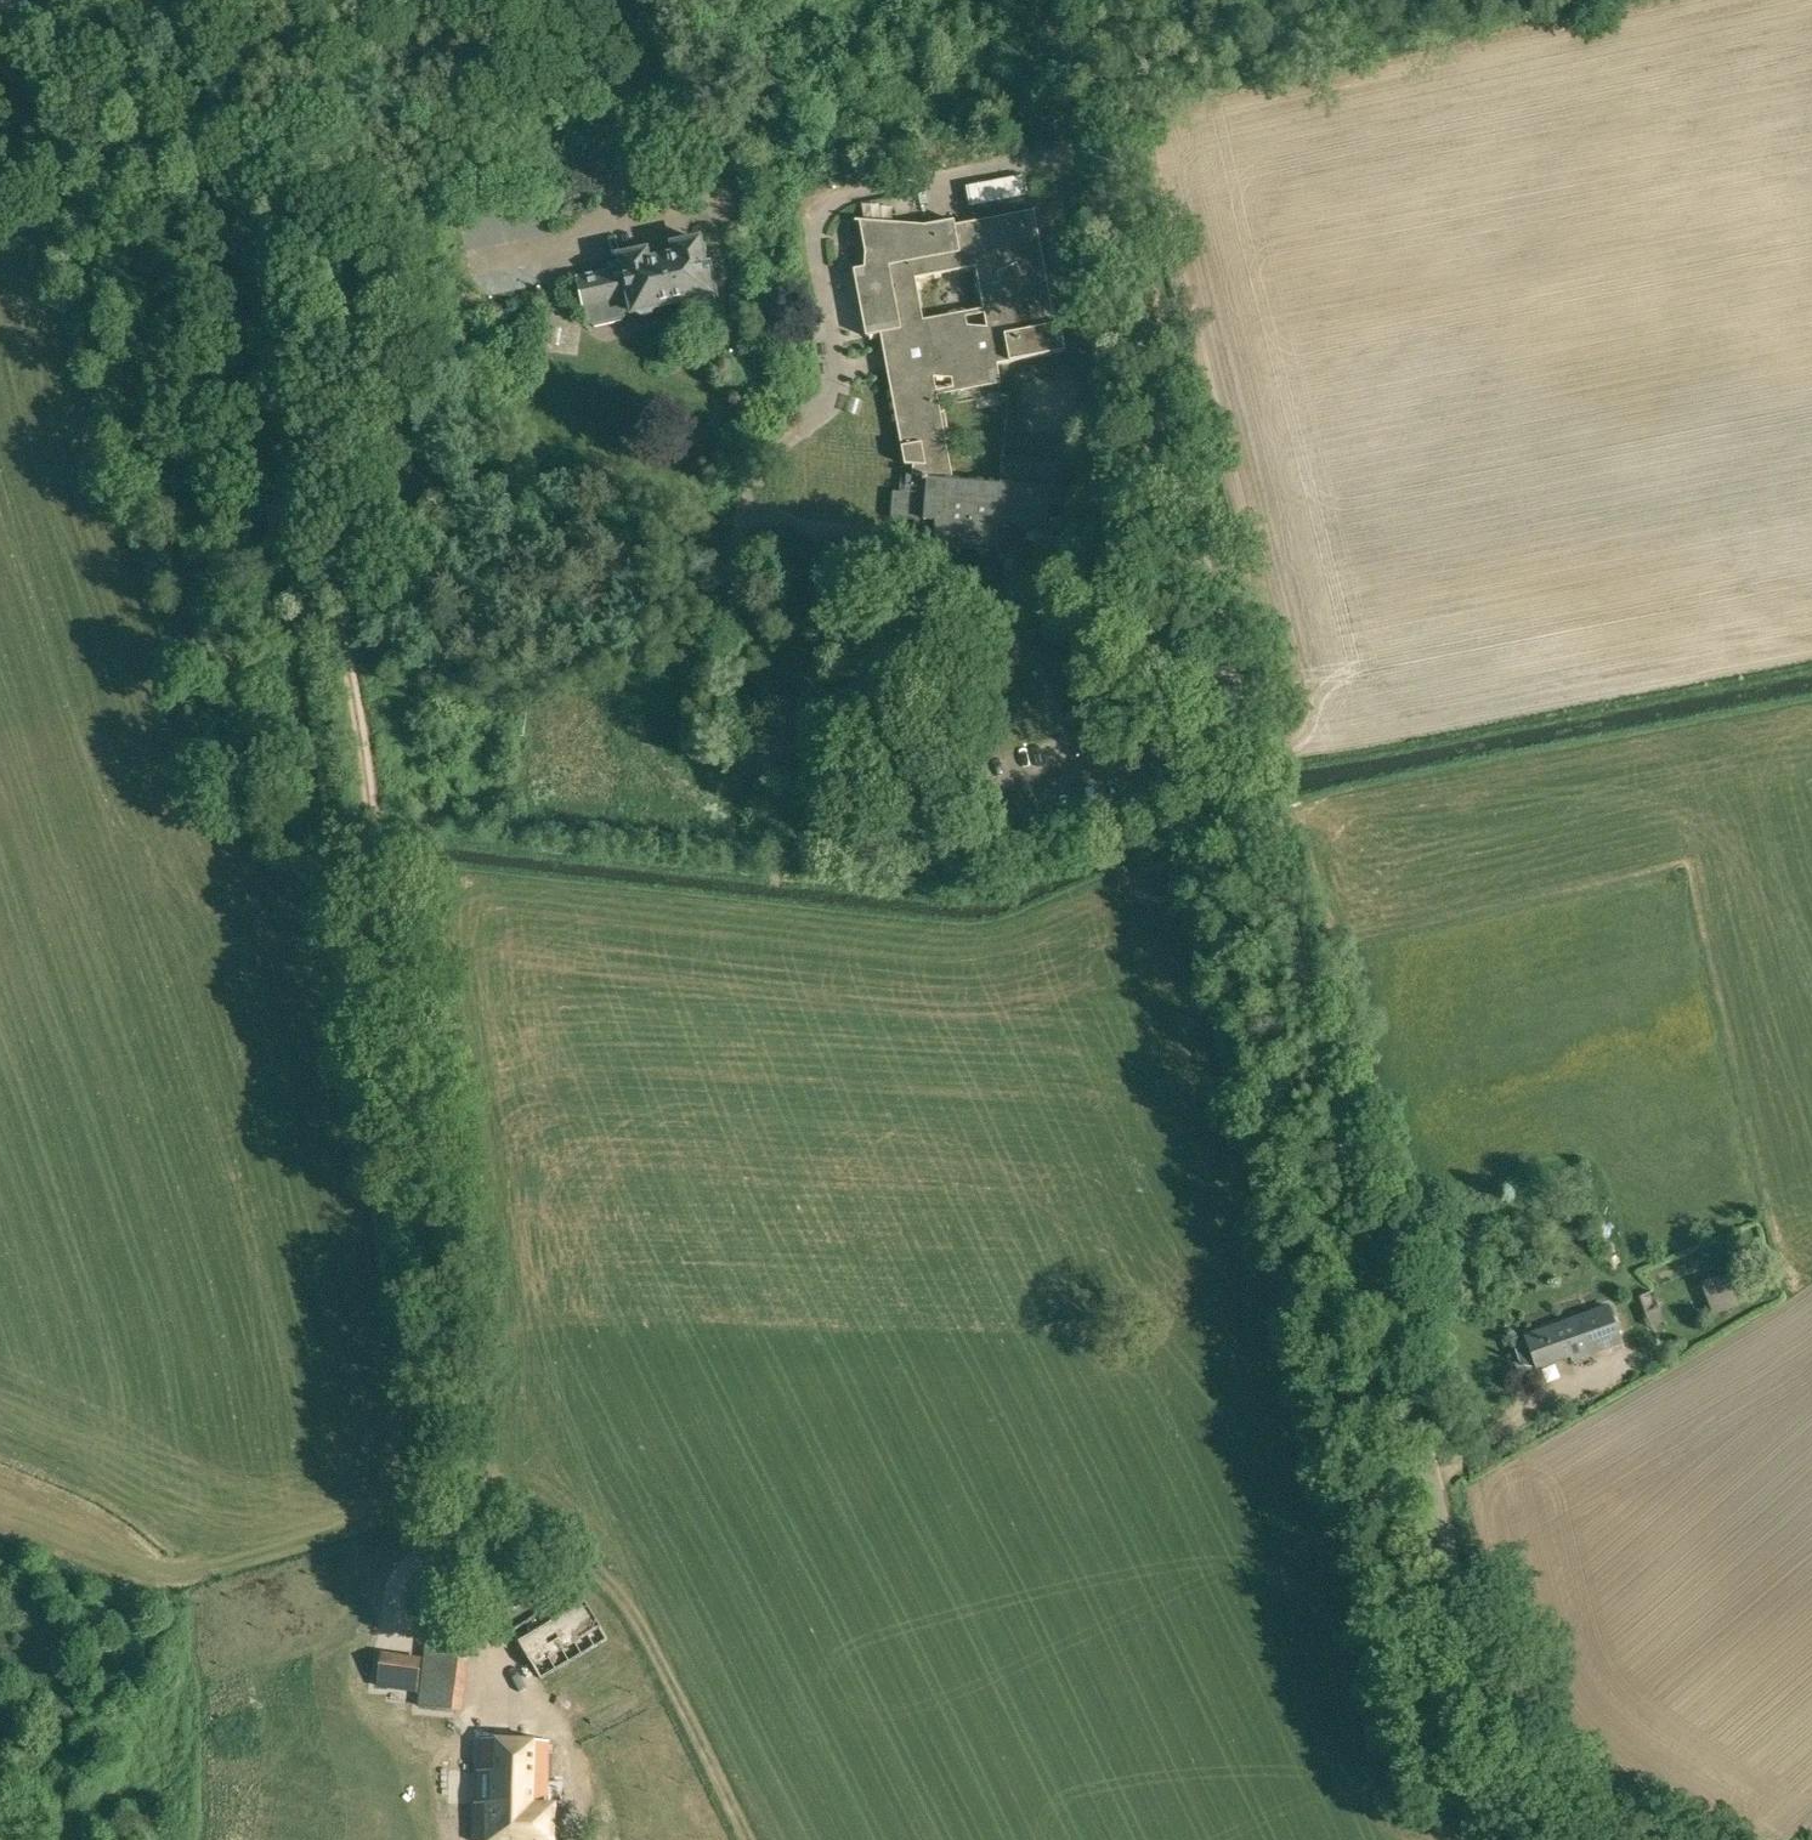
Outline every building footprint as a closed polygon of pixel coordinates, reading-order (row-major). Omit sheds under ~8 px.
[(1024,176),(967,187),(970,205),(1028,194),(1024,176)] [(935,397),(996,385),(993,367),(1063,354),(1058,327),(1053,328),(1032,212),(1001,218),(1000,213),(970,219),(860,221),(869,267),(855,270),(867,337),(881,334),(905,465),(914,466),(913,475),(907,475),(906,493),(893,492),(891,518),(936,522),(934,547),(997,553),(999,528),(1047,532),(1050,507),(1062,508),(1065,463),(1003,458),(1001,483),(953,479),(945,442),(949,441),(943,412),(939,413),(935,397)] [(588,323),(595,327),(623,321),(627,314),(632,313),(636,313),(642,316),(652,314),(655,308),(690,301),(696,304),(704,303),(708,296),(712,296),(699,240),(673,246),(675,256),(649,262),(646,251),(620,257),(621,261),(608,264),(610,271),(577,278),(584,310),(585,310),(588,323)] [(1700,1283),(1713,1316),(1740,1305),(1737,1296),(1744,1294),(1739,1280),(1731,1283),(1728,1273),(1700,1283)] [(1637,1298),(1650,1329),(1664,1322),(1652,1292),(1637,1298)] [(1536,1365),(1537,1367),(1571,1356),(1572,1360),(1621,1343),(1608,1306),(1525,1335),(1527,1339),(1524,1340),(1517,1349),(1522,1363),(1534,1366),(1536,1365)] [(511,1629),(541,1681),(610,1641),(578,1589),(511,1629)] [(417,1706),(462,1712),(471,1638),(427,1633),(417,1706)] [(374,1688),(417,1694),(421,1658),(378,1652),(374,1688)] [(555,1804),(547,1804),(548,1741),(482,1740),(481,1803),(477,1803),(476,1839),(555,1839),(555,1804)]
